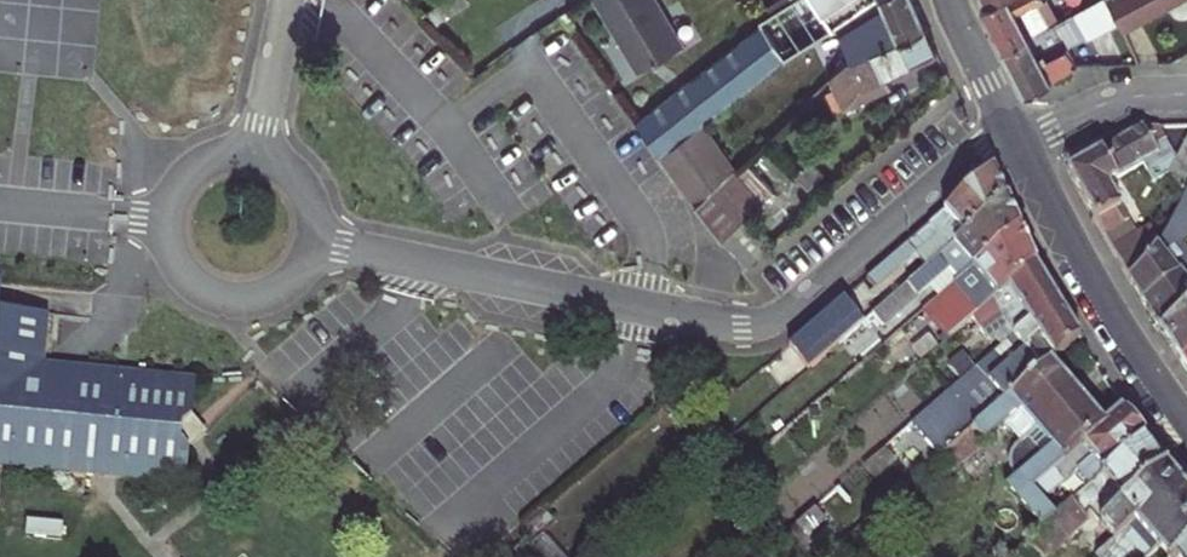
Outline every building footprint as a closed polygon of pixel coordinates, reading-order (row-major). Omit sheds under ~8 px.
[(671,36),(649,0),(596,0),(632,60),(671,36)] [(765,16),(759,20),(763,26),(784,60),(787,58),(801,49),(836,26),(875,0),(791,0),(765,16)] [(914,0),(875,0),(836,26),(851,59),(906,34),(925,25),(914,0)] [(983,5),(1006,48),(1056,21),(1045,0),(994,0),(986,4),(983,5)] [(1028,91),(1079,64),(1065,38),(1115,12),(1109,0),(1095,0),(1056,21),(1006,48),(1028,91)] [(1115,12),(1123,27),(1146,14),(1172,0),(1109,0),(1115,12)] [(1146,14),(1123,27),(1127,36),(1150,24),(1146,14)] [(887,73),(937,51),(925,25),(906,34),(851,59),(847,61),(828,79),(845,107),(892,85),(887,73)] [(784,60),(763,26),(637,122),(661,154),(701,124),(784,60)] [(813,67),(801,49),(787,58),(798,77),(813,67)] [(818,76),(813,67),(798,77),(804,86),(818,76)] [(701,124),(661,154),(696,204),(733,169),(701,124)] [(1143,126),(1102,151),(1118,178),(1143,164),(1154,182),(1169,173),(1183,196),(1186,187),(1186,139),(1179,154),(1176,160),(1156,126),(1143,126)] [(1179,154),(1186,139),(1186,132),(1183,130),(1173,151),(1179,154)] [(1069,169),(1128,278),(1158,242),(1149,225),(1136,233),(1109,184),(1118,178),(1102,151),(1069,169)] [(746,168),(754,170),(756,161),(748,159),(746,168)] [(810,161),(795,175),(807,187),(822,173),(810,161)] [(750,215),(765,202),(734,169),(696,204),(723,240),(750,215)] [(893,272),(915,254),(926,266),(1005,198),(993,170),(886,262),(893,272)] [(782,212),(807,187),(795,175),(770,199),(782,212)] [(1174,213),(1186,224),(1186,187),(1183,196),(1174,213)] [(880,323),(884,327),(954,266),(960,260),(969,271),(1019,228),(1005,198),(926,266),(863,322),(844,338),(852,347),(880,323)] [(1186,309),(1186,264),(1178,271),(1165,254),(1180,243),(1186,234),(1186,224),(1174,213),(1158,242),(1128,278),(1160,329),(1186,309)] [(747,266),(774,241),(750,215),(723,240),(747,266)] [(963,277),(924,310),(940,331),(908,358),(914,367),(948,338),(1035,263),(1019,228),(969,271),(963,277)] [(954,266),(963,277),(969,271),(960,260),(954,266)] [(893,272),(886,262),(866,279),(874,289),(893,272)] [(979,347),(994,335),(1002,345),(1056,297),(1035,263),(948,338),(954,347),(971,335),(979,347)] [(1051,361),(1080,336),(1056,297),(1002,345),(866,464),(879,481),(929,439),(943,455),(1051,361)] [(863,322),(843,299),(824,315),(844,338),(863,322)] [(116,477),(185,483),(188,447),(177,441),(179,419),(192,414),(195,378),(170,377),(85,369),(44,366),(49,315),(0,309),(0,466),(97,475),(106,467),(107,461),(118,462),(116,477)] [(1160,329),(1181,362),(1186,357),(1186,309),(1160,329)] [(1018,444),(1078,391),(1051,361),(943,455),(938,459),(950,473),(1003,428),(1018,444)] [(1055,515),(1031,487),(1105,423),(1078,391),(1018,444),(999,461),(1016,479),(1008,485),(1044,525),(1055,515)] [(1072,501),(1145,438),(1122,408),(1105,423),(1031,487),(1055,515),(1072,501)] [(177,441),(188,447),(207,433),(192,414),(179,419),(177,441)] [(1072,501),(1086,516),(1091,512),(1100,522),(1164,465),(1145,438),(1072,501)] [(943,455),(929,439),(879,481),(893,499),(938,459),(943,455)] [(106,467),(97,475),(116,477),(118,462),(107,461),(106,467)] [(1164,465),(1100,522),(1116,540),(1098,556),(1150,556),(1157,550),(1186,523),(1186,491),(1164,465)] [(1042,527),(1044,525),(1008,485),(1006,487),(1042,527)] [(1043,556),(1044,556),(1088,519),(1086,516),(1072,501),(1055,515),(1044,525),(1042,527),(1028,539),(1043,556)] [(825,528),(811,512),(782,537),(801,556),(825,556),(811,540),(825,528)] [(1157,550),(1164,556),(1186,556),(1186,523),(1157,550)]
